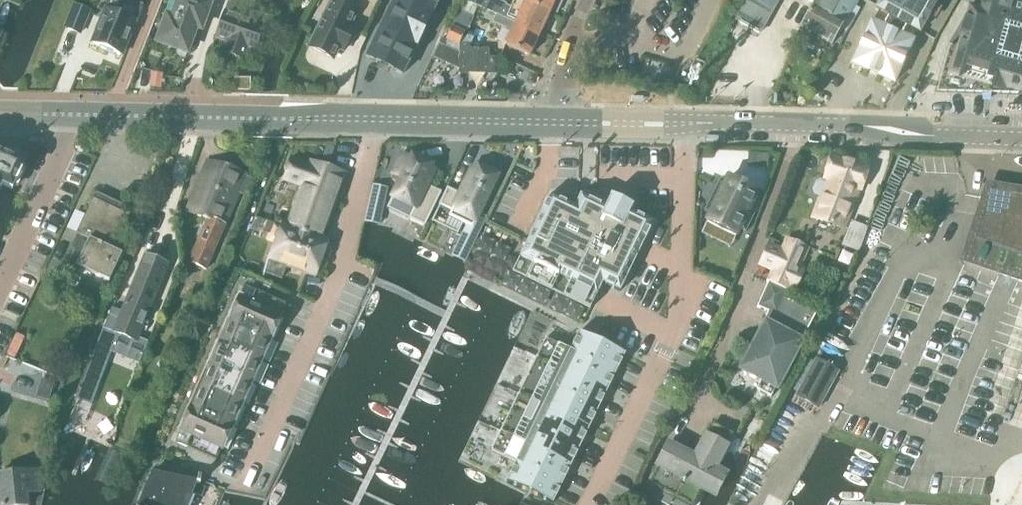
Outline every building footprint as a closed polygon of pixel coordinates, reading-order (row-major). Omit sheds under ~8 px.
[(211,4),(208,3),(198,0),(179,0),(172,19),(202,29),(211,4)] [(381,28),(417,45),(431,16),(397,0),(395,0),(381,28)] [(431,16),(439,0),(397,0),(431,16)] [(507,6),(508,4),(498,0),(474,0),(472,4),(486,10),(496,15),(541,34),(551,13),(526,2),(525,3),(518,0),(514,9),(507,6)] [(526,2),(551,13),(556,0),(521,0),(526,2)] [(736,20),(760,34),(775,7),(772,6),(775,0),(747,0),(736,20)] [(814,5),(801,27),(831,45),(839,30),(841,31),(846,33),(860,9),(855,6),(856,4),(858,0),(806,0),(814,5)] [(903,36),(908,27),(920,33),(938,0),(881,0),(876,8),(888,15),(881,26),(871,21),(852,64),(894,83),(913,42),(903,36)] [(938,91),(983,92),(983,95),(991,95),(991,92),(1019,93),(1019,90),(1021,91),(1021,0),(981,0),(979,5),(983,6),(982,10),(971,7),(959,48),(951,46),(938,89),(938,91)] [(121,55),(134,21),(135,20),(136,20),(135,22),(137,22),(142,9),(124,1),(119,15),(108,10),(94,44),(107,49),(109,53),(114,55),(117,54),(121,55)] [(310,48),(334,59),(339,49),(345,51),(355,30),(349,27),(356,13),(333,1),(310,48)] [(228,3),(222,20),(216,37),(227,41),(222,53),(245,61),(250,49),(255,51),(263,28),(253,24),(243,21),(247,9),(228,3)] [(65,31),(82,37),(91,10),(74,4),(65,31)] [(531,55),(541,34),(496,15),(493,23),(513,31),(507,44),(531,55)] [(202,29),(172,19),(167,17),(158,43),(187,53),(196,29),(201,31),(202,29)] [(452,27),(446,39),(459,45),(465,33),(452,27)] [(381,28),(367,58),(403,75),(417,45),(381,28)] [(465,33),(459,45),(460,45),(470,45),(474,37),(465,33)] [(460,45),(459,74),(495,75),(496,58),(489,57),(490,49),(470,48),(470,45),(460,45)] [(161,89),(163,75),(152,73),(150,88),(161,89)] [(245,74),(231,76),(233,89),(247,87),(245,74)] [(2,185),(12,190),(24,165),(0,153),(0,190),(2,185)] [(402,177),(392,197),(415,208),(410,219),(425,226),(442,192),(427,185),(434,172),(429,169),(431,165),(413,156),(411,160),(402,156),(393,173),(402,177)] [(829,184),(820,180),(816,183),(813,190),(815,195),(823,198),(814,218),(841,228),(860,186),(862,187),(868,168),(833,157),(827,176),(832,177),(829,184)] [(310,166),(293,159),(285,182),(302,188),(288,226),(287,230),(321,244),(321,243),(346,177),(311,164),(310,166)] [(246,196),(253,180),(246,177),(247,174),(207,161),(186,213),(206,220),(189,262),(206,269),(239,194),(246,196)] [(447,188),(439,204),(452,210),(449,216),(467,225),(452,255),(465,262),(466,260),(486,218),(478,214),(497,176),(478,167),(476,172),(472,169),(460,194),(447,188)] [(756,193),(730,180),(726,186),(719,183),(706,210),(713,214),(710,220),(736,233),(739,227),(746,230),(756,209),(749,206),(756,193)] [(387,189),(373,186),(365,221),(379,225),(387,189)] [(990,187),(964,260),(1021,280),(1021,190),(990,187)] [(550,194),(520,257),(596,295),(602,282),(620,291),(654,222),(631,211),(632,208),(633,208),(633,207),(611,196),(610,198),(606,207),(581,195),(575,207),(550,194)] [(118,266),(123,256),(113,252),(130,215),(94,199),(77,235),(80,237),(59,285),(71,291),(81,269),(109,282),(116,265),(118,266)] [(858,254),(868,229),(851,223),(842,248),(858,254)] [(321,244),(287,230),(288,226),(283,225),(270,259),(268,258),(262,273),(280,279),(285,265),(313,276),(325,245),(321,243),(321,244)] [(767,244),(758,267),(773,273),(770,279),(791,288),(807,249),(787,240),(783,251),(767,244)] [(80,390),(77,399),(89,403),(91,404),(113,347),(113,344),(117,335),(117,334),(136,342),(137,342),(168,264),(152,258),(145,255),(135,278),(121,312),(112,309),(95,352),(81,388),(80,388),(79,389),(80,390)] [(764,322),(739,369),(761,381),(756,390),(771,398),(776,389),(777,389),(802,341),(801,341),(816,313),(787,298),(791,288),(770,279),(761,302),(758,307),(768,311),(764,322)] [(177,442),(217,459),(222,447),(223,448),(224,447),(219,444),(228,424),(233,426),(233,425),(228,423),(238,402),(243,404),(243,403),(238,401),(247,380),(252,382),(253,381),(248,379),(257,359),(262,361),(263,360),(258,358),(267,336),(272,339),(272,337),(268,335),(277,315),(282,317),(282,316),(281,316),(286,305),(246,287),(177,442)] [(546,339),(538,358),(607,391),(625,354),(580,333),(571,351),(546,339)] [(589,428),(607,391),(538,358),(519,395),(589,428)] [(820,406),(840,371),(818,358),(798,394),(820,406)] [(42,378),(36,397),(49,401),(55,382),(42,378)] [(571,465),(589,428),(519,395),(502,431),(571,465)] [(553,502),(571,465),(502,431),(493,450),(517,462),(508,480),(553,502)] [(702,492),(715,499),(729,474),(722,470),(716,467),(719,462),(717,461),(724,449),(703,438),(694,455),(667,441),(645,484),(685,504),(696,504),(702,492)] [(27,492),(41,490),(39,469),(0,474),(0,478),(1,486),(0,486),(0,504),(28,504),(27,492)] [(192,492),(201,496),(206,484),(197,480),(199,476),(183,472),(181,479),(152,473),(139,504),(187,504),(192,492)]
